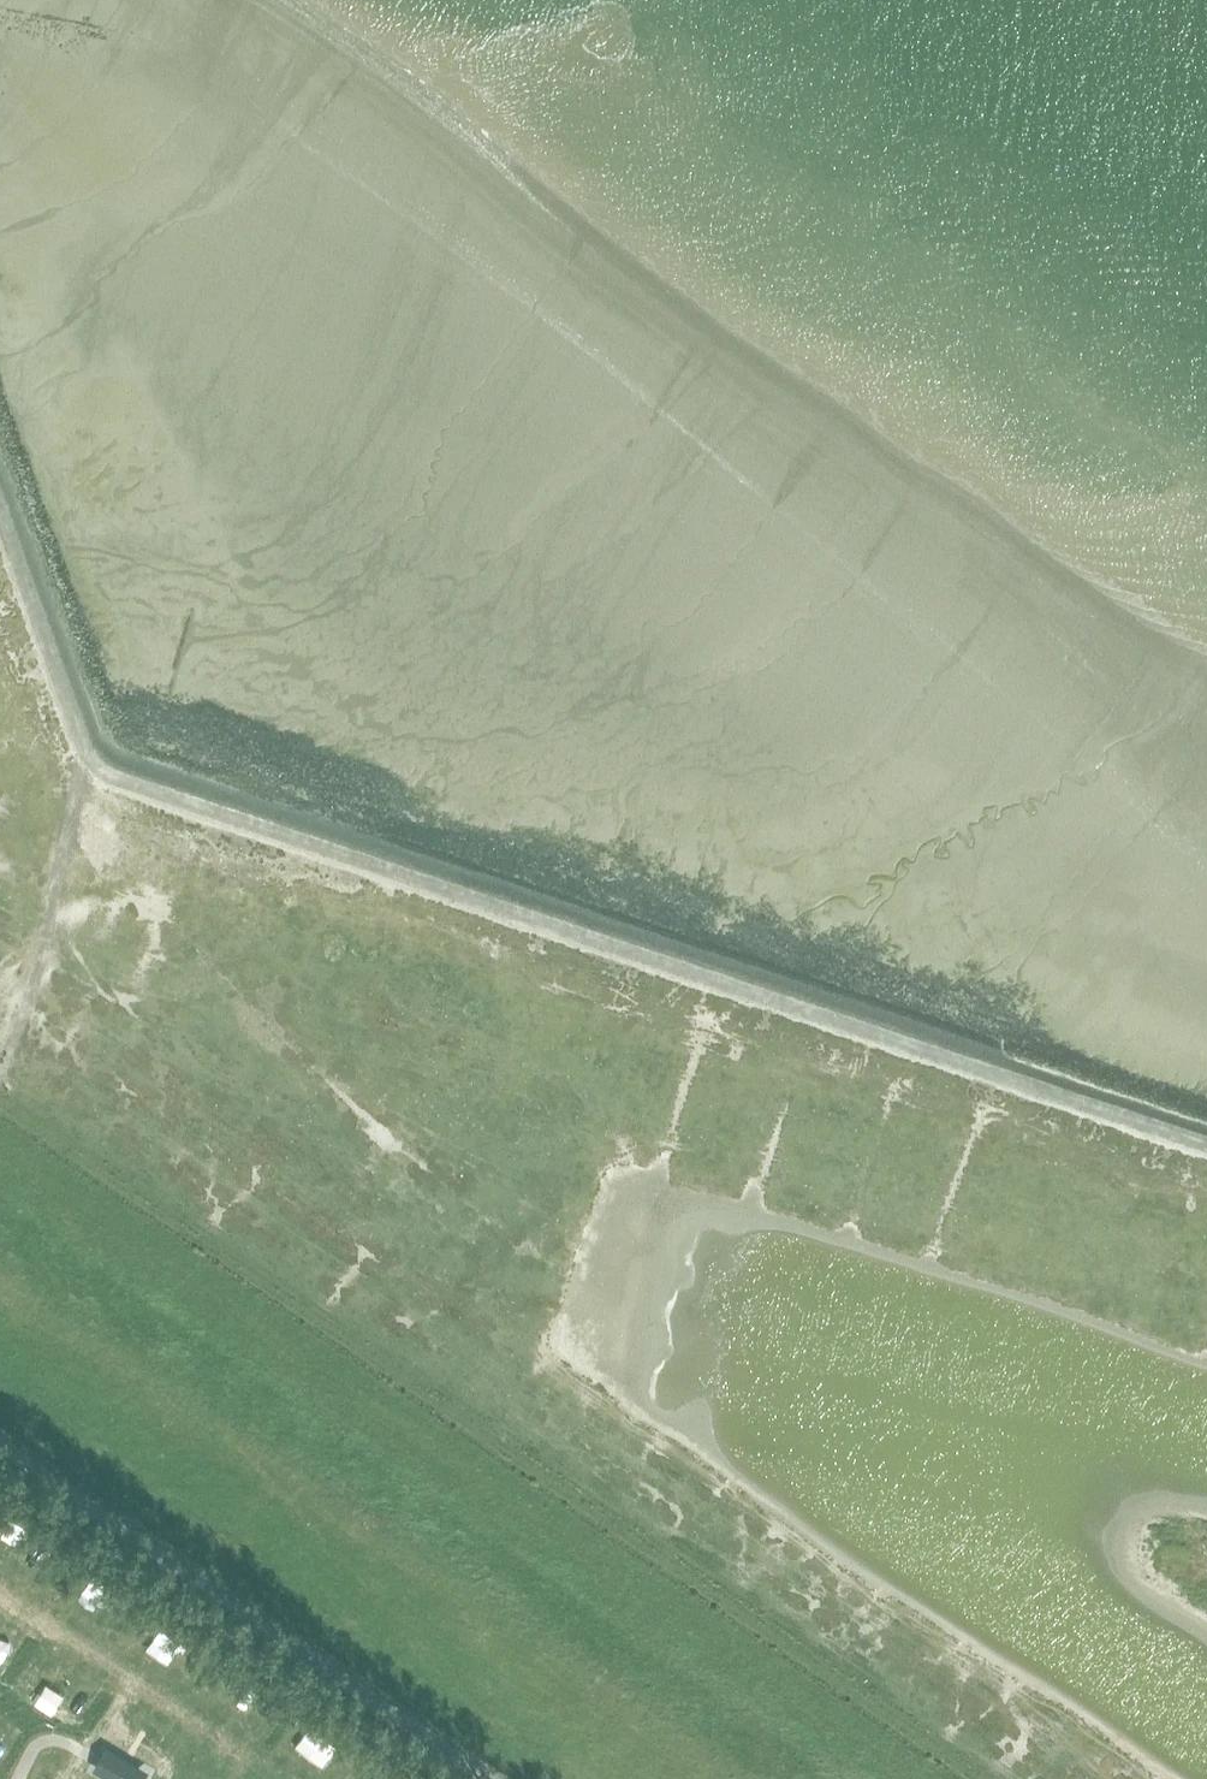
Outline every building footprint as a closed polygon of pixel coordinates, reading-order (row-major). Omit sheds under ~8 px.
[(102,1771),(117,1778),(141,1778),(144,1772),(112,1754),(102,1771)]
